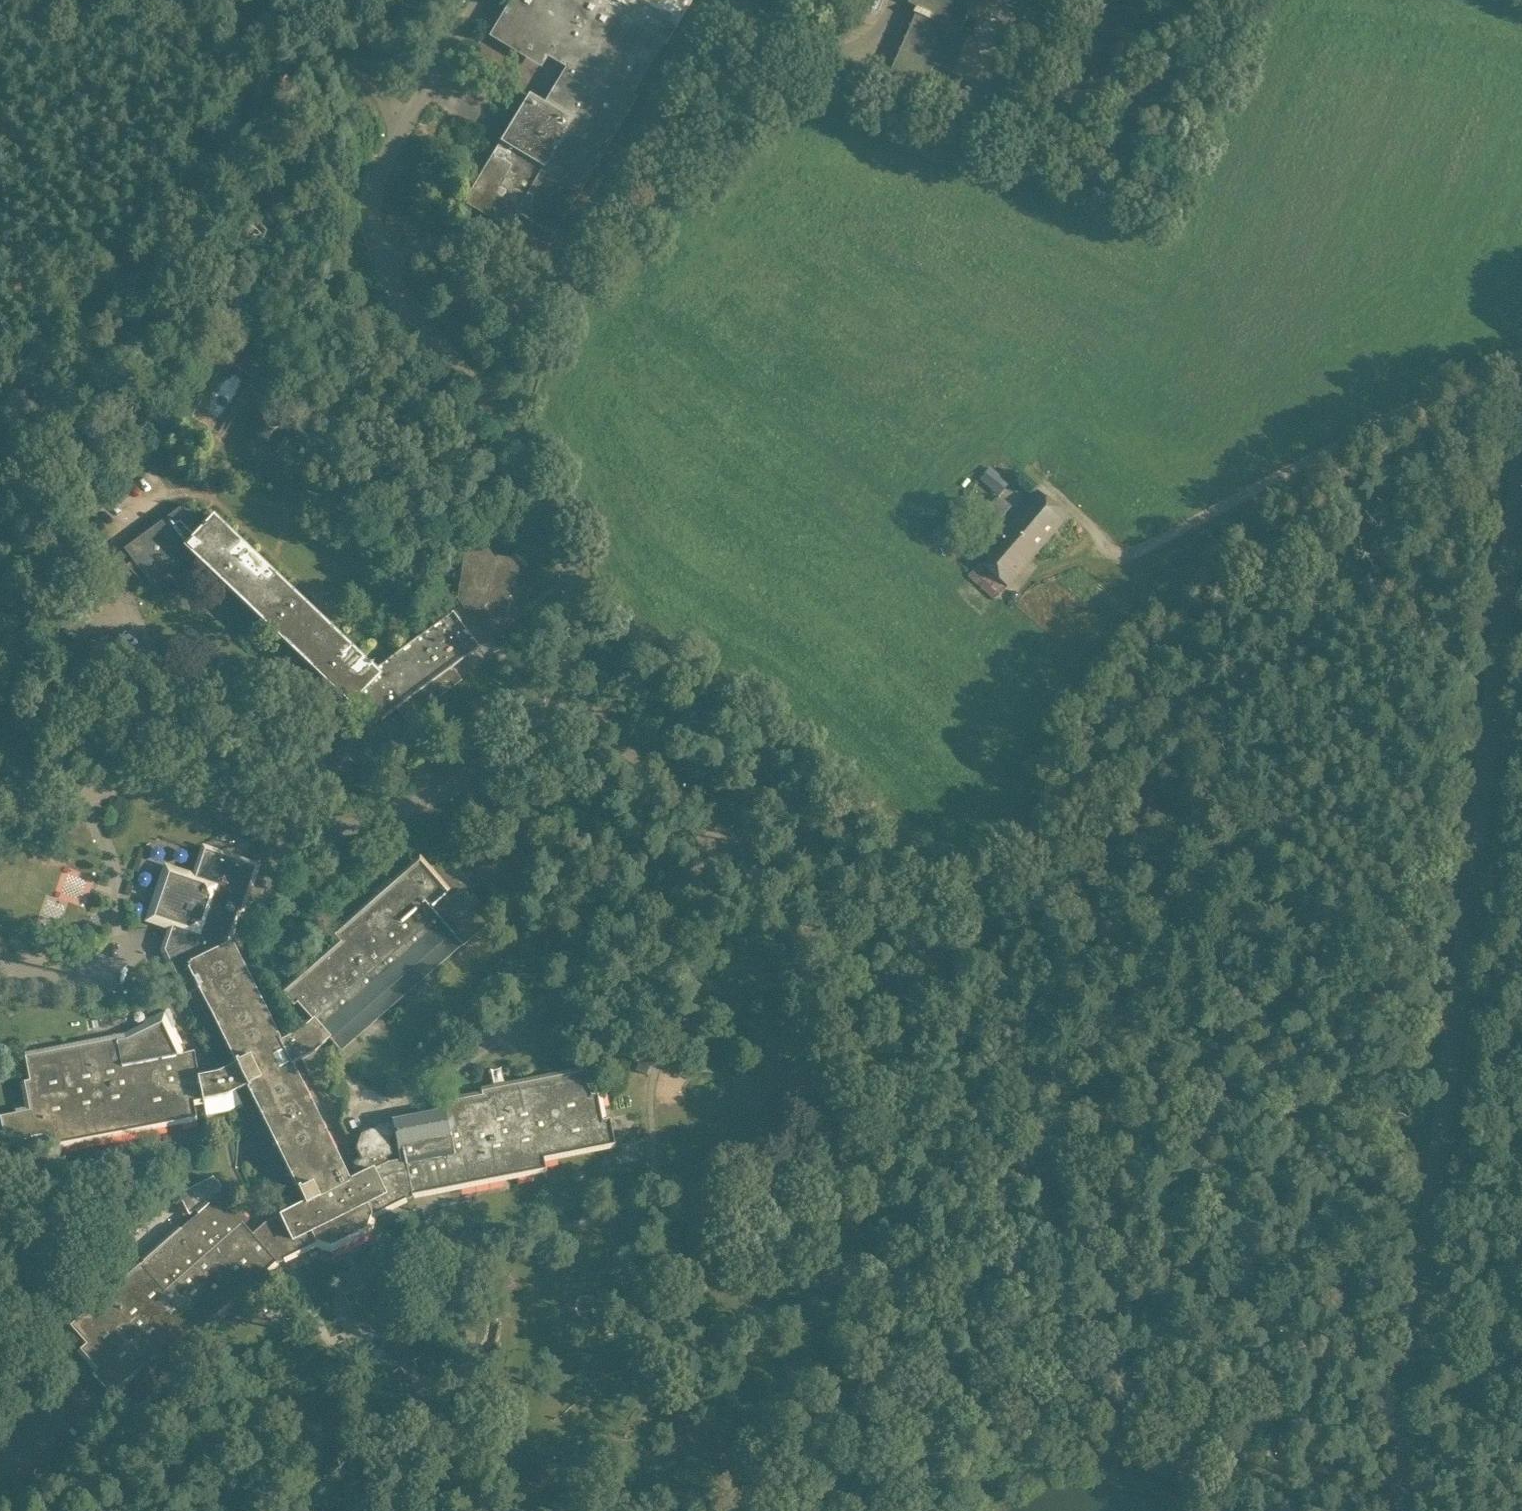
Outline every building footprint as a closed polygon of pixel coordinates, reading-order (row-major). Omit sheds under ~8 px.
[(507,229),(513,232),(522,217),(553,236),(636,99),(631,96),(674,24),(672,22),(685,0),(505,0),(490,24),(565,69),(544,105),(529,96),(464,203),(507,229)] [(899,79),(893,92),(916,103),(919,97),(940,104),(953,74),(954,75),(971,38),(961,33),(974,3),(971,0),(911,0),(909,4),(921,9),(919,15),(917,14),(890,75),(899,79)] [(991,467),(981,479),(992,488),(1002,476),(991,467)] [(1040,492),(980,563),(968,576),(996,600),(1008,587),(1068,516),(1040,492)] [(989,508),(1002,520),(1013,508),(1000,496),(989,508)] [(184,507),(142,538),(126,550),(153,585),(193,555),(351,706),(362,694),(381,721),(397,709),(406,721),(457,683),(448,672),(479,648),(474,642),(509,616),(512,597),(519,592),(514,585),(516,570),(510,562),(494,559),(488,550),(473,548),(464,554),(467,570),(457,576),(464,586),(461,601),(465,607),(373,671),(207,513),(197,523),(184,507)] [(0,1117),(0,1120),(3,1136),(10,1134),(12,1142),(44,1135),(47,1149),(48,1149),(48,1148),(198,1119),(196,1104),(206,1102),(206,1101),(228,1097),(246,1088),(304,1205),(262,1225),(251,1235),(243,1226),(248,1221),(219,1189),(222,1188),(212,1177),(177,1195),(189,1215),(194,1210),(199,1214),(181,1230),(177,1225),(66,1323),(85,1343),(76,1353),(94,1373),(91,1376),(111,1399),(155,1360),(160,1367),(277,1264),(298,1255),(391,1210),(412,1199),(545,1172),(543,1158),(614,1144),(609,1120),(601,1121),(596,1095),(591,1095),(586,1071),(481,1092),(482,1096),(438,1105),(439,1113),(392,1122),(400,1162),(388,1165),(378,1145),(357,1154),(361,1162),(352,1166),(358,1178),(348,1183),(290,1065),(310,1055),(328,1040),(340,1054),(493,919),(472,895),(468,898),(462,892),(453,901),(421,864),(396,886),(389,878),(373,891),(377,896),(330,933),(336,940),(281,992),(293,1006),(296,1003),(311,1022),(297,1035),(280,1044),(228,938),(233,936),(246,900),(248,901),(253,887),(250,886),(254,875),(248,863),(237,859),(238,857),(224,852),(223,855),(213,851),(200,857),(197,868),(194,867),(192,873),(186,871),(185,874),(174,870),(162,876),(159,887),(156,886),(151,900),(154,901),(150,911),(156,923),(167,927),(166,930),(180,934),(176,943),(173,953),(184,957),(182,963),(184,967),(187,966),(235,1066),(217,1074),(198,1078),(193,1053),(180,1054),(178,1045),(182,1043),(166,1010),(143,1021),(146,1028),(140,1031),(103,1038),(104,1041),(80,1045),(79,1042),(66,1045),(67,1048),(24,1056),(29,1081),(22,1083),(28,1110),(15,1113),(15,1114),(0,1117)] [(636,1071),(646,1076),(651,1066),(641,1061),(636,1071)]
